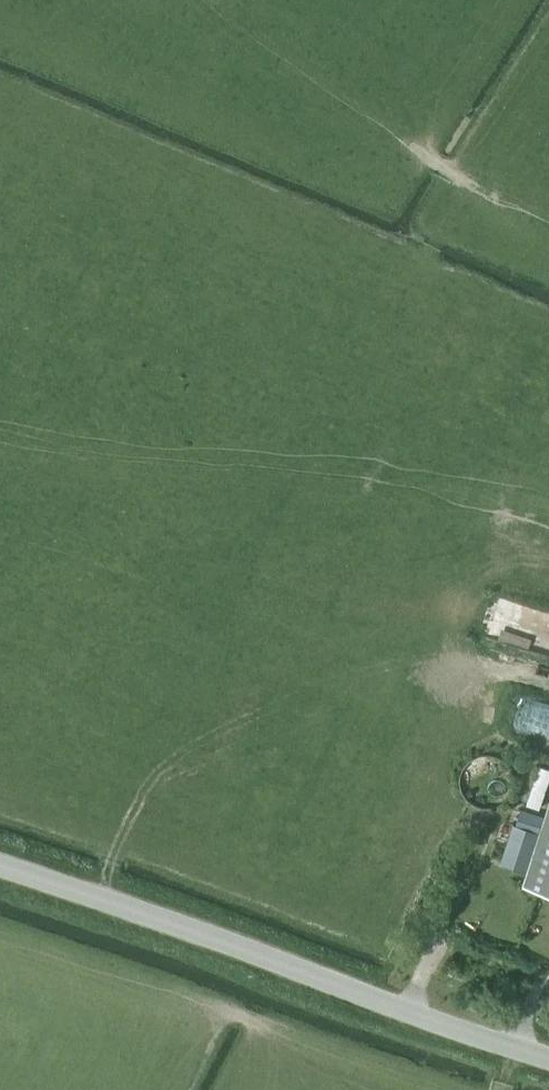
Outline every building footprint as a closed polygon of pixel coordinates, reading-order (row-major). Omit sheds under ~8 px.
[(548,894),(548,800),(522,885),(548,894)] [(530,859),(538,832),(513,824),(504,851),(530,859)]
